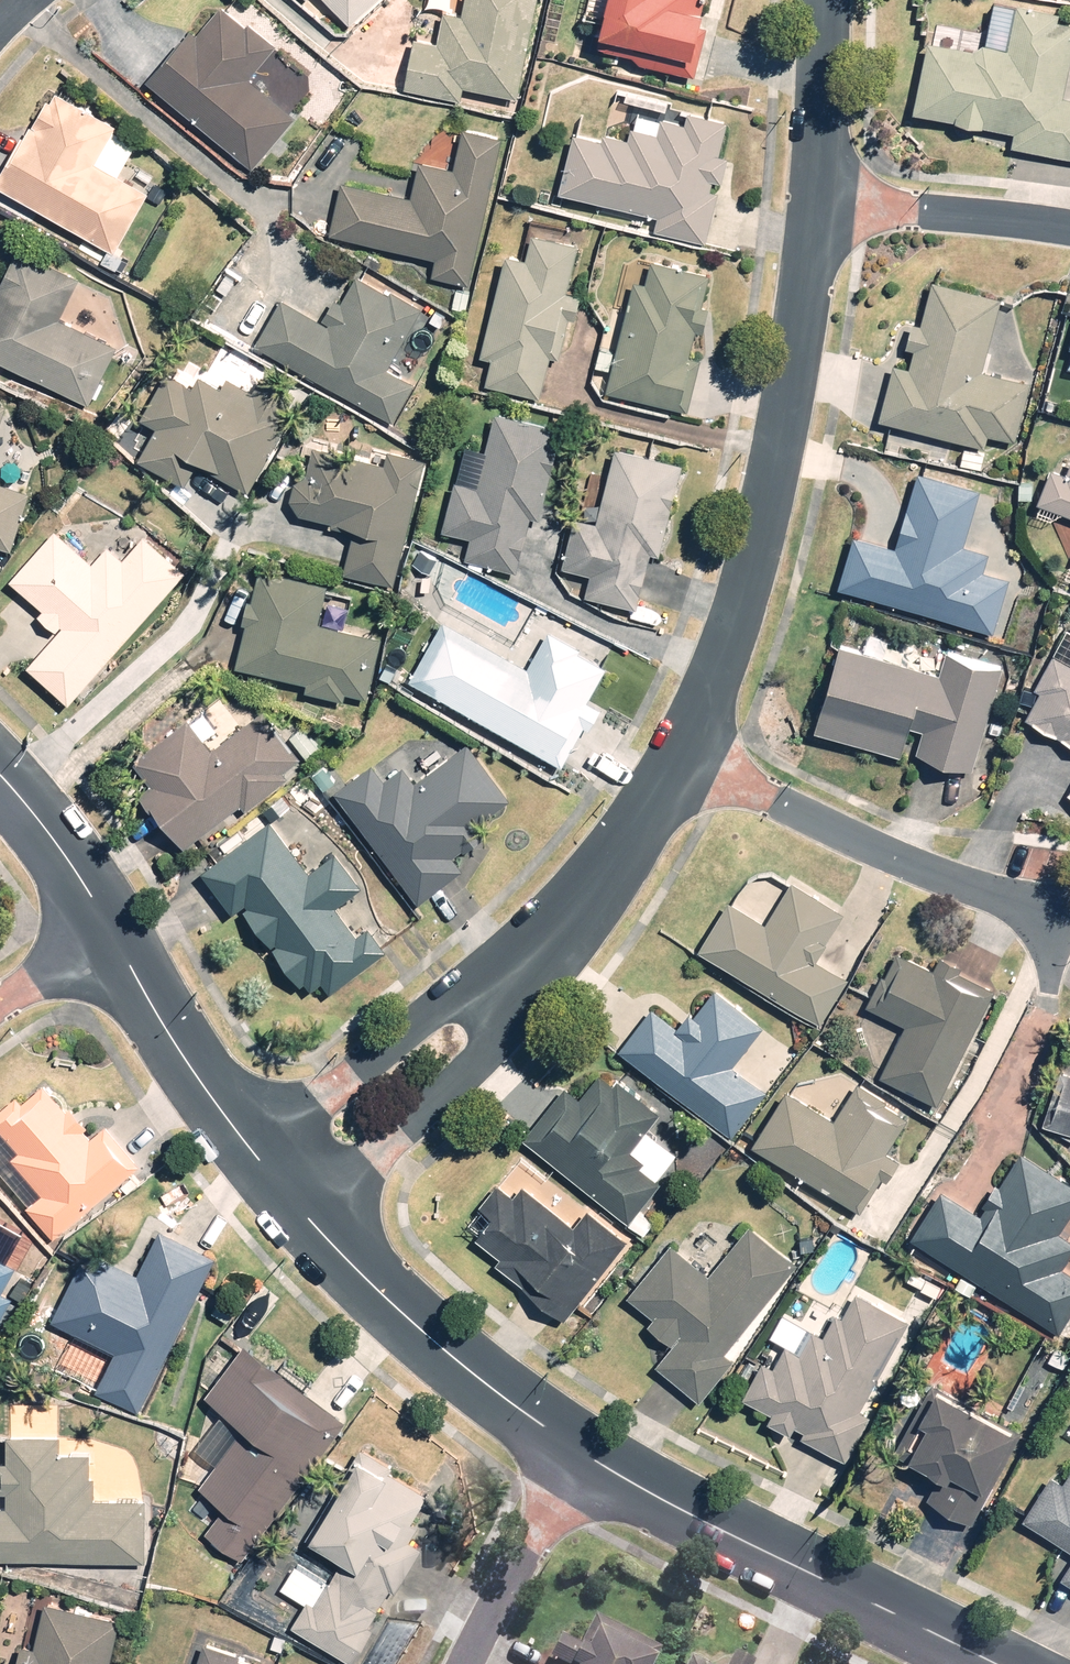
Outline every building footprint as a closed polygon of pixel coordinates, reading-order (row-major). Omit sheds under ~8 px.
[(353,21),(375,0),(333,0),(353,21)] [(540,0),(470,0),(467,13),(448,9),(443,38),(420,34),(410,87),(467,98),(469,86),(521,96),(540,0)] [(698,71),(702,49),(707,50),(715,1),(710,0),(617,0),(610,44),(642,49),(640,61),(698,71)] [(937,25),(919,108),(1019,130),(1016,142),(1069,154),(1069,92),(1069,86),(1069,16),(1064,15),(1065,8),(1028,0),(1020,0),(1011,42),(937,25)] [(197,24),(151,76),(256,169),(301,117),(253,74),(283,40),(256,16),(250,23),(227,3),(204,30),(197,24)] [(0,180),(0,183),(117,252),(153,190),(124,173),(144,137),(55,85),(0,180)] [(733,151),(725,150),(730,114),(693,109),(692,119),(665,115),(664,127),(635,124),(634,132),(608,129),(607,135),(573,131),(564,198),(662,211),(659,234),(716,242),(723,186),(717,185),(719,175),(730,176),(733,151)] [(420,188),(346,175),(336,233),(443,251),(438,277),(478,283),(503,132),(466,126),(459,164),(425,158),(420,188)] [(532,256),(512,251),(487,349),(497,352),(490,379),(545,393),(555,355),(564,357),(574,315),(582,317),(588,290),(573,286),(585,241),(538,229),(532,256)] [(90,404),(121,347),(63,315),(83,279),(26,248),(0,297),(0,354),(90,404)] [(650,280),(639,277),(611,386),(694,407),(707,357),(697,354),(704,328),(709,329),(715,306),(707,304),(715,271),(656,256),(650,280)] [(288,296),(262,341),(397,422),(420,384),(391,367),(427,306),(362,268),(330,321),(288,296)] [(916,366),(899,362),(886,415),(990,442),(993,431),(1021,438),(1036,381),(986,368),(1005,294),(936,276),(924,322),(920,321),(914,346),(920,347),(916,366)] [(162,422),(144,454),(189,480),(202,457),(258,489),(301,413),(290,406),(298,392),(266,373),(258,386),(232,371),(227,379),(206,368),(198,382),(173,368),(147,413),(162,422)] [(0,401),(0,432),(10,405),(0,401)] [(569,427),(503,408),(481,482),(458,475),(443,527),(475,536),(470,555),(521,570),(537,515),(543,517),(569,427)] [(687,459),(621,441),(598,519),(586,515),(572,563),(596,570),(590,590),(641,604),(656,550),(661,551),(687,459)] [(348,568),(397,582),(431,452),(391,447),(389,464),(343,459),(345,447),(320,444),(314,471),(312,471),(311,472),(310,472),(309,473),(307,473),(306,474),(305,475),(304,476),(303,477),(302,478),(301,479),(300,480),(299,481),(299,482),(298,484),(298,485),(297,486),(297,488),(297,489),(296,491),(296,492),(296,493),(297,495),(297,496),(297,498),(297,499),(298,500),(299,502),(299,503),(300,504),(301,505),(302,506),(303,507),(304,508),(305,509),(336,518),(334,525),(358,531),(348,568)] [(1068,449),(1047,502),(1069,511),(1069,449),(1068,449)] [(902,545),(861,533),(846,583),(997,629),(1013,575),(989,568),(994,551),(969,543),(986,489),(925,470),(902,545)] [(10,549),(31,490),(0,478),(0,545),(10,549)] [(60,527),(15,576),(48,606),(43,612),(61,628),(33,659),(76,698),(191,572),(148,533),(127,556),(114,544),(98,561),(60,527)] [(331,579),(265,566),(259,597),(256,597),(242,665),(312,678),(310,687),(350,695),(351,690),(374,695),(386,634),(323,621),(331,579)] [(606,660),(610,655),(555,623),(533,662),(451,616),(417,675),(572,763),(605,703),(594,697),(612,664),(606,660)] [(976,764),(1005,662),(924,639),(917,662),(848,643),(823,731),(906,755),(909,745),(976,764)] [(1057,651),(1040,683),(1046,687),(1031,716),(1069,736),(1069,658),(1057,651)] [(170,775),(151,788),(192,844),(248,803),(251,807),(294,776),(289,770),(307,756),(272,707),(217,747),(193,714),(149,746),(170,775)] [(406,763),(389,776),(377,760),(340,787),(423,900),(468,866),(460,856),(494,830),(485,818),(516,795),(473,736),(417,777),(406,763)] [(275,816),(209,868),(240,908),(247,903),(314,989),(328,979),(336,988),(390,946),(374,924),(364,932),(341,903),(367,883),(340,848),(315,867),(275,816)] [(735,899),(704,947),(824,1022),(854,975),(824,956),(852,912),(797,878),(770,921),(735,899)] [(944,1101),(996,990),(957,972),(963,959),(947,952),(941,966),(901,948),(875,1005),(910,1021),(886,1073),(944,1101)] [(666,999),(627,1047),(735,1136),(772,1092),(734,1061),(766,1023),(718,984),(690,1018),(666,999)] [(529,1137),(634,1218),(662,1181),(658,1178),(678,1151),(650,1130),(665,1111),(607,1066),(585,1094),(571,1083),(529,1137)] [(1049,1121),(1069,1127),(1069,1067),(1066,1066),(1049,1121)] [(0,1107),(0,1171),(57,1238),(146,1162),(110,1120),(96,1132),(89,1123),(94,1119),(78,1100),(71,1106),(46,1076),(26,1094),(21,1089),(0,1107)] [(839,1113),(795,1084),(760,1138),(862,1204),(886,1166),(896,1172),(906,1157),(893,1149),(912,1119),(858,1083),(839,1113)] [(918,1231),(1065,1330),(1069,1323),(1069,1232),(1064,1228),(1069,1219),(1069,1181),(1023,1149),(982,1209),(949,1186),(918,1231)] [(571,1315),(629,1238),(587,1206),(578,1218),(527,1179),(518,1191),(499,1177),(481,1202),(486,1206),(470,1228),(506,1254),(500,1262),(571,1315)] [(137,1265),(109,1251),(85,1256),(56,1316),(119,1347),(98,1392),(141,1413),(219,1252),(157,1223),(137,1265)] [(730,1349),(798,1261),(749,1224),(714,1269),(675,1239),(632,1295),(657,1314),(652,1320),(676,1338),(658,1361),(705,1398),(738,1355),(730,1349)] [(3,1327),(20,1294),(9,1288),(22,1263),(0,1251),(0,1325),(3,1327)] [(865,1405),(910,1317),(858,1290),(846,1313),(843,1311),(831,1335),(812,1326),(800,1351),(787,1344),(780,1359),(769,1354),(748,1394),(778,1409),(773,1418),(795,1430),(799,1421),(810,1427),(804,1440),(849,1463),(876,1411),(865,1405)] [(200,1445),(221,1459),(203,1484),(230,1503),(208,1535),(246,1561),(348,1413),(244,1341),(209,1392),(251,1421),(244,1431),(221,1415),(200,1445)] [(950,1465),(934,1494),(980,1518),(997,1486),(992,1483),(1025,1420),(943,1376),(925,1409),(940,1416),(921,1450),(950,1465)] [(11,1406),(9,1457),(3,1457),(2,1482),(13,1482),(12,1500),(0,1500),(0,1555),(150,1559),(152,1498),(100,1496),(101,1478),(95,1478),(96,1452),(65,1451),(66,1432),(59,1431),(59,1407),(11,1406)] [(414,1535),(437,1494),(395,1470),(398,1464),(364,1445),(312,1535),(348,1556),(318,1608),(309,1603),(296,1625),(358,1661),(381,1620),(374,1616),(394,1583),(401,1587),(427,1542),(414,1535)] [(1069,1480),(1057,1472),(1029,1518),(1069,1543),(1069,1480)] [(24,1663),(113,1663),(123,1616),(48,1601),(39,1645),(29,1643),(24,1663)] [(554,1663),(661,1663),(668,1651),(599,1615),(583,1645),(563,1634),(550,1660),(555,1662),(554,1663)] [(282,1661),(203,1637),(195,1663),(281,1663),(282,1661)] [(756,1662),(738,1653),(732,1663),(755,1663),(756,1662)]
